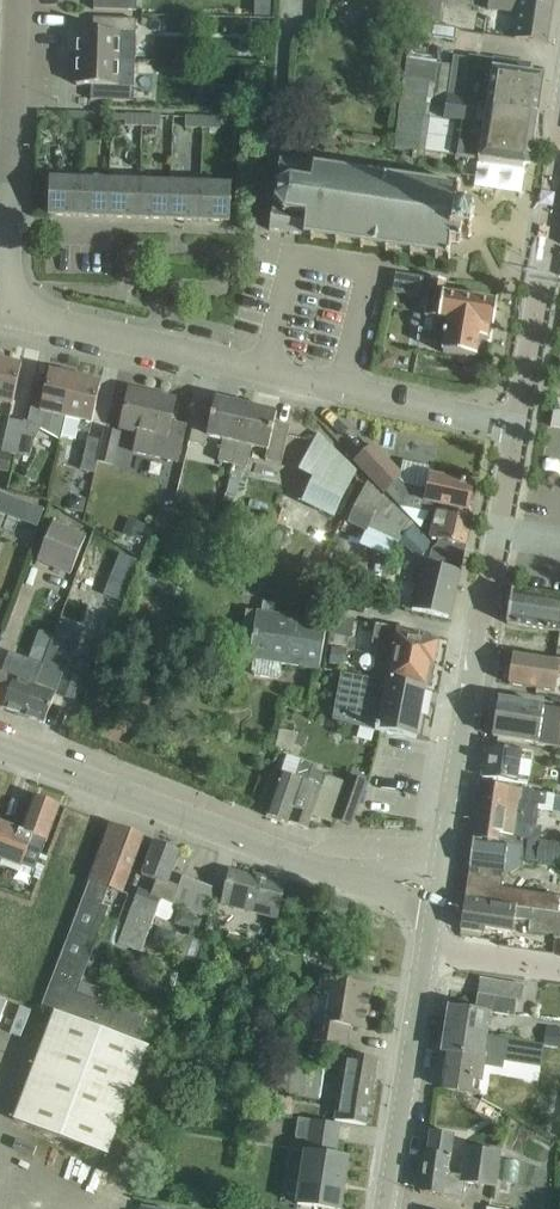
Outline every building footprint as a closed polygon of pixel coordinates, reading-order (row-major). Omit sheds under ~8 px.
[(94,9),(136,10),(137,0),(94,0),(94,9)] [(254,18),(270,18),(271,0),(255,0),(254,18)] [(411,21),(439,25),(442,0),(413,0),(411,21)] [(524,0),(488,0),(487,10),(518,15),(515,41),(546,45),(552,4),(524,0)] [(77,59),(135,62),(136,20),(94,19),(94,33),(78,33),(77,59)] [(270,23),(252,22),(252,43),(270,43),(270,23)] [(411,23),(407,46),(421,48),(422,45),(432,46),(433,38),(455,42),(457,30),(435,26),(411,23)] [(465,46),(484,45),(483,31),(465,31),(465,46)] [(135,62),(77,59),(76,86),(92,87),(92,101),(134,102),(135,62)] [(451,69),(447,97),(463,100),(469,61),(453,59),(451,69)] [(515,113),(537,116),(543,80),(528,77),(530,67),(494,62),(491,80),(487,110),(515,115),(515,113)] [(433,86),(430,107),(446,109),(447,97),(451,69),(436,67),(433,86)] [(243,70),(242,88),(256,89),(257,70),(243,70)] [(515,115),(487,110),(479,109),(480,102),(463,100),(447,97),(446,109),(444,121),(476,127),(478,115),(485,117),(479,164),(524,169),(530,164),(537,116),(515,113),(515,115)] [(83,125),(83,114),(65,114),(64,125),(83,125)] [(83,114),(83,125),(100,126),(100,115),(83,114)] [(142,127),(143,116),(126,115),(125,127),(142,127)] [(160,116),(143,116),(142,127),(160,128),(160,116)] [(202,128),(202,118),(185,117),(185,127),(202,128)] [(221,119),(202,118),(202,128),(220,129),(221,119)] [(464,151),(477,153),(480,134),(467,132),(464,151)] [(364,246),(386,249),(385,252),(389,253),(389,250),(411,253),(410,256),(413,256),(413,253),(436,256),(435,259),(438,260),(439,257),(447,258),(448,260),(451,259),(448,256),(450,243),(460,244),(461,234),(465,235),(467,237),(471,235),(469,232),(471,218),(474,216),(472,213),(468,216),(464,215),(466,205),(456,203),(459,189),(461,188),(459,186),(456,188),(448,186),(449,183),(446,183),(446,186),(423,183),(424,180),(421,179),(421,182),(398,179),(399,176),(397,175),(396,179),(374,175),(375,172),(372,172),(371,175),(349,172),(350,168),(347,168),(346,171),(324,168),(324,165),(322,164),(322,168),(279,161),(275,189),(278,191),(276,203),(273,204),(269,235),(277,237),(277,233),(283,234),(282,240),(290,242),(291,235),(298,236),(297,240),(305,241),(305,237),(312,238),(311,242),(314,242),(314,238),(337,242),(336,245),(339,246),(340,242),(361,245),(361,249),(363,249),(364,246)] [(80,217),(81,181),(50,180),(49,216),(80,217)] [(111,182),(81,181),(80,217),(110,218),(111,182)] [(141,183),(111,182),(110,218),(139,219),(141,183)] [(170,184),(141,183),(139,219),(169,220),(170,184)] [(170,184),(169,220),(199,221),(200,185),(170,184)] [(231,186),(200,185),(199,221),(230,222),(231,186)] [(397,275),(394,295),(423,299),(426,280),(397,275)] [(443,353),(475,358),(479,339),(487,341),(489,328),(494,329),(498,304),(444,295),(445,283),(432,281),(424,331),(419,331),(418,342),(444,346),(443,353)] [(379,355),(377,368),(389,371),(392,358),(379,355)] [(0,360),(0,402),(13,405),(23,366),(0,360)] [(24,422),(17,454),(31,457),(38,425),(61,438),(62,439),(63,437),(77,378),(50,371),(47,388),(36,386),(27,423),(24,422)] [(102,384),(77,378),(63,437),(76,440),(78,431),(89,434),(102,384)] [(171,423),(176,402),(130,391),(121,429),(138,433),(133,453),(178,463),(186,427),(171,423)] [(233,465),(247,406),(216,399),(214,409),(198,406),(189,442),(207,446),(209,437),(224,440),(219,462),(233,465)] [(277,413),(247,406),(233,465),(248,468),(252,447),(268,450),(265,460),(283,463),(291,427),(275,424),(277,413)] [(24,422),(10,419),(3,451),(17,454),(24,422)] [(121,434),(106,430),(103,441),(98,462),(113,466),(121,434)] [(357,475),(318,435),(301,470),(315,478),(303,501),(337,517),(357,475)] [(98,462),(103,441),(89,438),(81,471),(95,474),(98,462)] [(81,462),(85,446),(69,442),(65,458),(81,462)] [(374,447),(356,464),(400,508),(429,514),(435,505),(467,512),(469,504),(472,502),(475,490),(474,489),(473,488),(472,485),(430,477),(432,469),(404,463),(401,476),(374,447)] [(0,463),(0,470),(10,472),(13,456),(2,454),(0,463)] [(16,476),(11,487),(23,492),(28,481),(16,476)] [(229,481),(226,494),(237,497),(240,483),(229,481)] [(367,485),(348,523),(362,529),(367,532),(369,533),(385,501),(368,484),(367,485)] [(83,514),(86,502),(79,500),(72,504),(70,511),(83,514)] [(26,505),(20,522),(36,529),(43,511),(26,505)] [(432,551),(430,559),(462,567),(472,521),(436,513),(433,527),(429,526),(427,531),(432,532),(430,539),(438,541),(437,545),(432,551)] [(145,528),(129,521),(123,536),(140,542),(145,528)] [(70,575),(86,537),(52,524),(37,561),(70,575)] [(415,528),(401,542),(418,559),(416,569),(421,571),(412,610),(449,619),(460,571),(426,563),(427,559),(421,558),(433,546),(415,528)] [(36,531),(26,530),(24,542),(34,543),(36,531)] [(102,546),(96,559),(113,567),(119,555),(102,546)] [(120,553),(109,581),(125,588),(137,560),(120,553)] [(506,623),(559,632),(559,629),(559,599),(511,592),(506,623)] [(246,611),(239,657),(254,660),(252,672),(255,676),(276,679),(280,676),(282,664),(320,670),(327,624),(273,615),(275,605),(262,603),(261,613),(246,611)] [(353,623),(333,620),(331,635),(350,638),(353,623)] [(373,679),(424,688),(424,687),(430,684),(437,644),(418,641),(419,634),(376,627),(373,645),(379,646),(373,679)] [(42,667),(24,717),(45,725),(56,695),(78,637),(57,629),(42,667)] [(345,653),(331,651),(328,665),(343,668),(345,653)] [(23,717),(42,667),(31,662),(9,654),(1,674),(0,673),(0,708),(23,717)] [(510,685),(554,692),(557,677),(559,677),(559,663),(514,656),(510,685)] [(80,662),(67,698),(80,703),(93,666),(80,662)] [(376,732),(415,739),(424,688),(373,679),(341,674),(333,720),(376,732)] [(494,738),(559,749),(559,710),(500,700),(494,738)] [(299,734),(281,729),(275,748),(293,755),(299,734)] [(525,783),(530,754),(487,748),(483,777),(525,783)] [(281,774),(266,816),(289,824),(289,823),(308,830),(309,827),(322,789),(307,784),(314,766),(300,761),(287,757),(281,774)] [(349,776),(334,820),(352,827),(367,782),(349,776)] [(500,835),(540,841),(542,829),(536,828),(539,806),(544,807),(545,795),(481,786),(474,840),(498,844),(500,835)] [(23,866),(33,837),(47,842),(60,806),(35,797),(23,832),(0,823),(0,858),(23,866)] [(552,813),(559,814),(559,798),(554,797),(552,813)] [(114,827),(46,1009),(46,1010),(56,1014),(137,1044),(146,1019),(93,999),(97,988),(81,982),(109,908),(103,906),(110,889),(124,894),(145,839),(114,827)] [(474,840),(466,901),(558,914),(559,898),(559,897),(501,887),(503,874),(510,875),(519,871),(521,860),(559,866),(559,860),(559,845),(540,841),(500,835),(498,844),(474,840)] [(180,852),(155,843),(142,877),(158,883),(153,896),(139,891),(118,945),(142,953),(155,918),(168,923),(171,921),(174,913),(172,909),(173,906),(203,917),(214,889),(183,878),(179,887),(168,883),(180,852)] [(278,917),(285,887),(230,873),(223,904),(278,917)] [(332,900),(327,923),(344,927),(349,904),(344,903),(338,901),(332,900)] [(466,901),(462,930),(484,933),(485,929),(514,932),(515,920),(531,922),(530,932),(555,935),(555,938),(559,939),(559,914),(558,914),(466,901)] [(172,937),(168,947),(176,950),(173,958),(190,964),(198,944),(181,937),(180,940),(172,937)] [(312,1020),(309,1041),(347,1047),(350,1027),(365,1029),(372,988),(324,979),(322,994),(333,996),(328,1022),(312,1020)] [(445,1032),(485,1038),(489,1014),(513,1018),(515,1002),(521,1002),(524,986),(481,979),(476,1011),(449,1007),(445,1032)] [(5,1028),(18,1002),(1,994),(0,996),(0,1025),(5,1028)] [(137,1044),(56,1014),(15,1121),(108,1157),(150,1049),(137,1044)] [(544,1045),(559,1047),(559,1043),(559,1033),(546,1031),(544,1045)] [(485,1038),(445,1032),(441,1053),(449,1054),(444,1090),(479,1095),(483,1065),(503,1068),(504,1061),(541,1067),(545,1047),(485,1038)] [(337,1112),(335,1122),(366,1127),(377,1061),(353,1057),(346,1056),(344,1070),(337,1112)] [(275,1077),(272,1093),(320,1101),(325,1071),(289,1065),(286,1079),(275,1077)] [(277,1096),(274,1114),(293,1117),(296,1099),(277,1096)] [(556,1096),(550,1139),(559,1140),(559,1096),(556,1096)] [(316,1121),(312,1120),(298,1205),(321,1208),(340,1208),(348,1159),(334,1157),(340,1125),(316,1121)] [(427,1153),(421,1194),(442,1198),(442,1197),(458,1200),(461,1185),(495,1190),(501,1155),(465,1149),(461,1175),(448,1173),(454,1135),(432,1132),(429,1153),(427,1153)] [(110,1154),(124,1159),(128,1147),(115,1142),(110,1154)]
